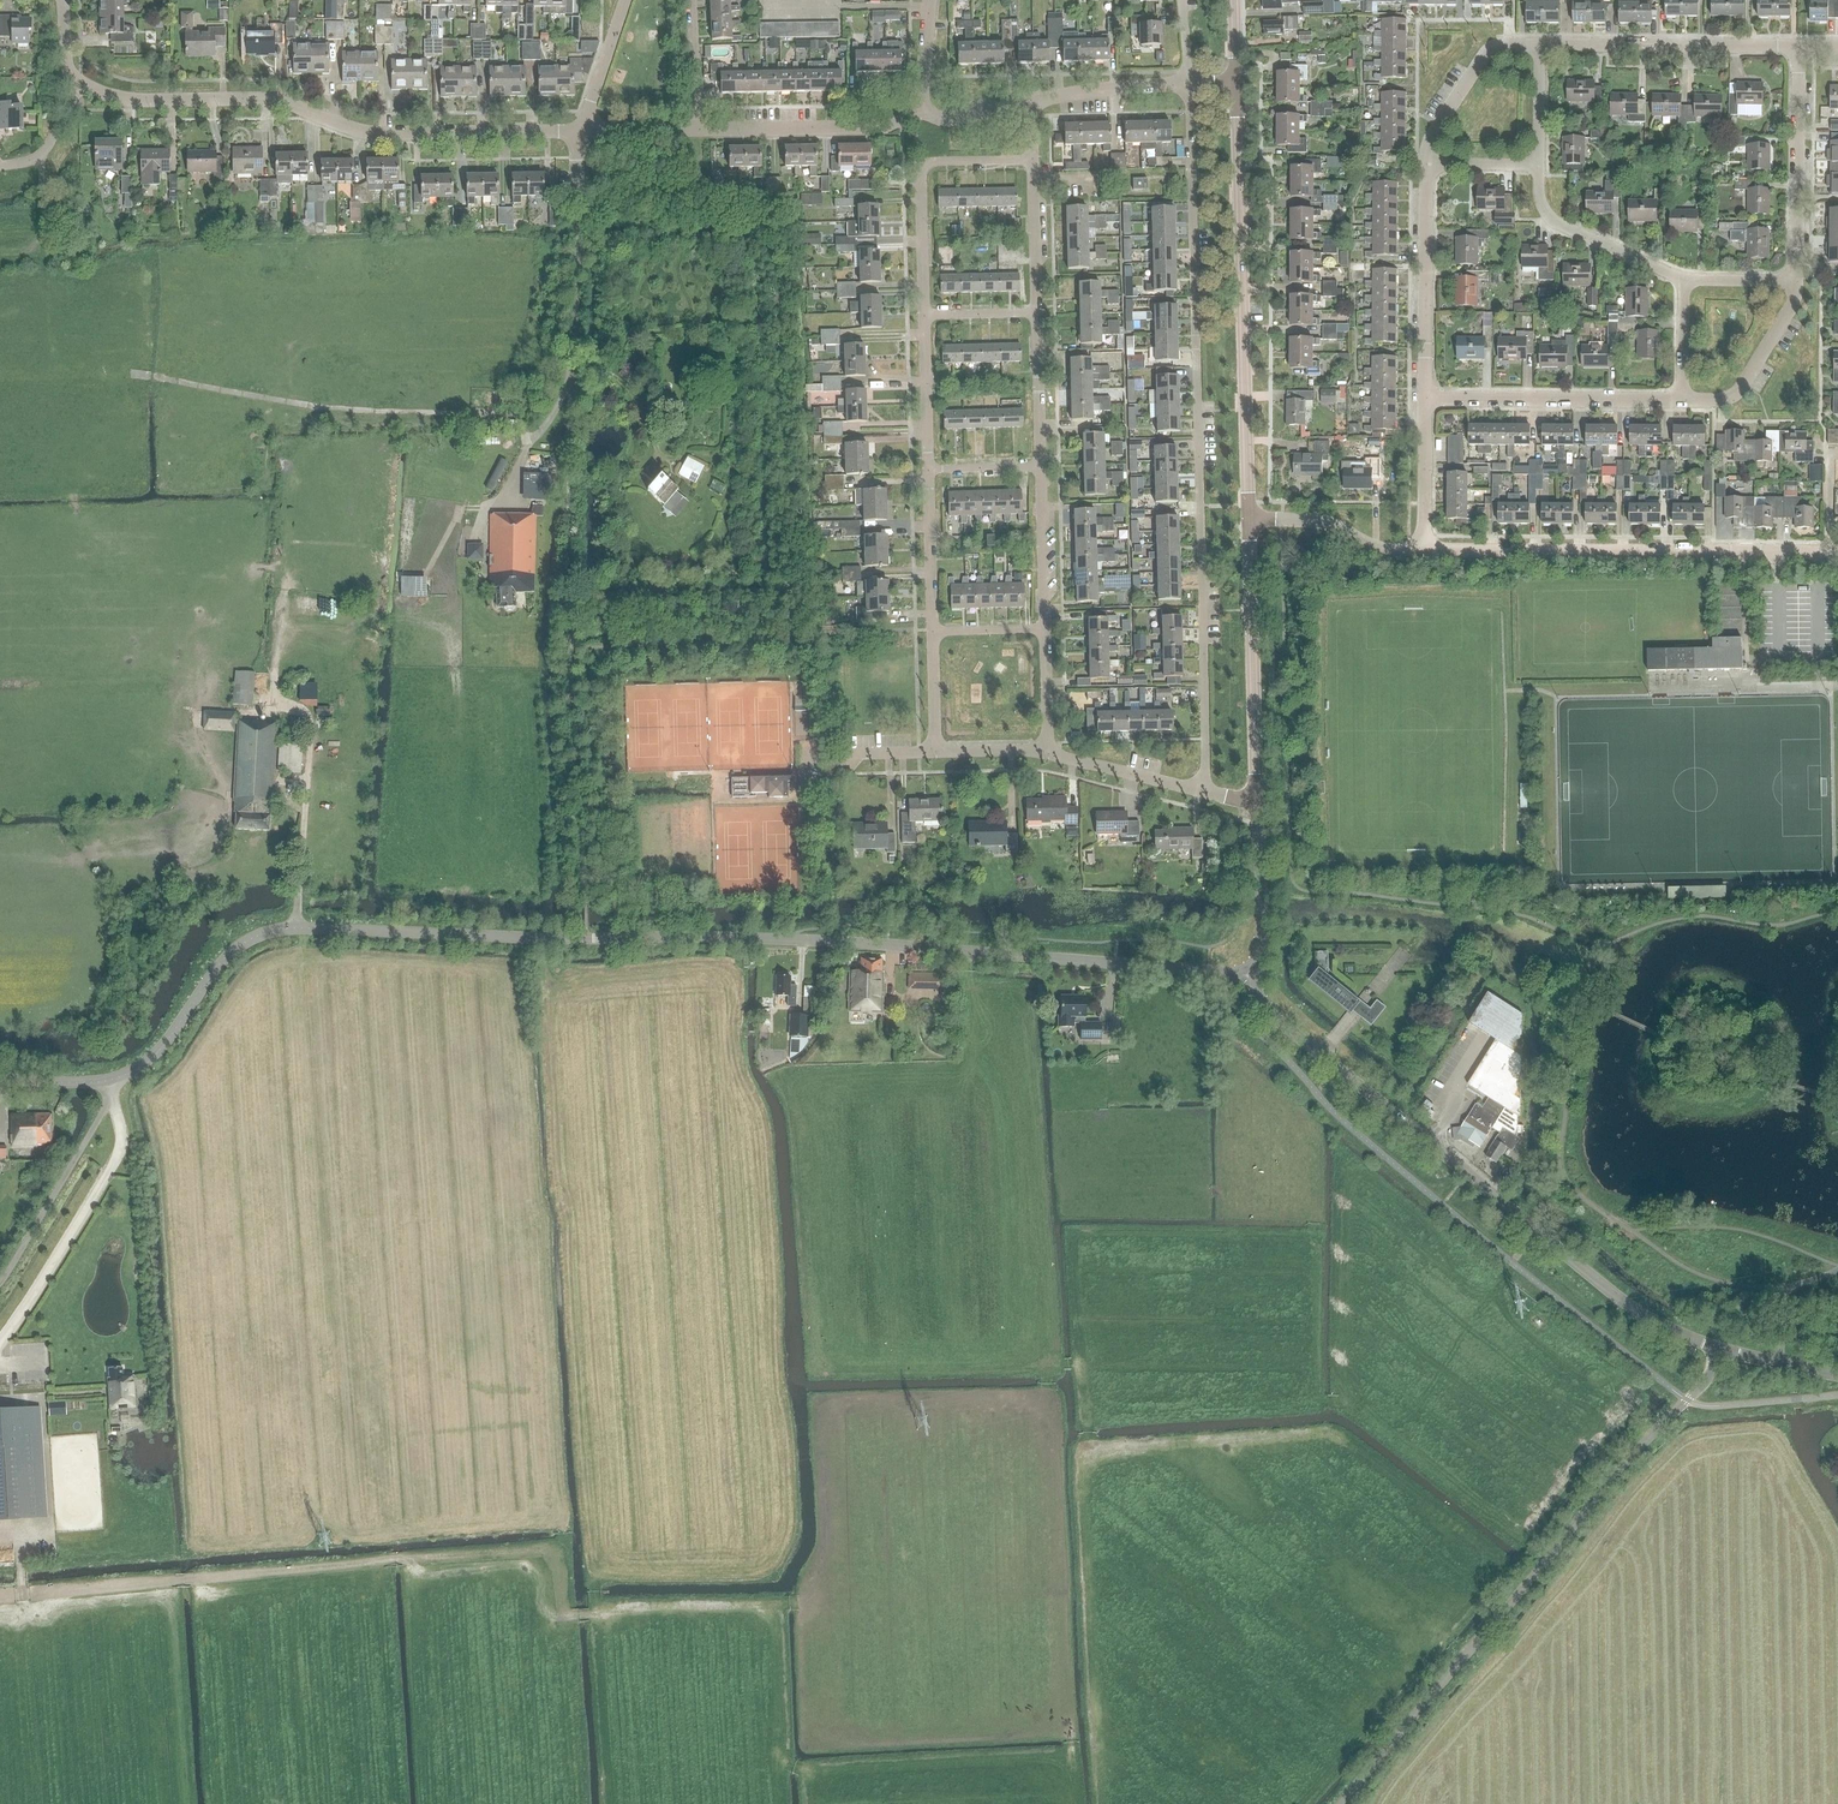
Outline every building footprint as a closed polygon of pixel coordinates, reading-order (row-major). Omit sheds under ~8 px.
[(99,17),(123,17),(123,7),(132,5),(132,0),(99,0),(99,17)] [(326,19),(337,19),(337,4),(337,0),(326,0),(326,19)] [(337,4),(337,19),(344,19),(344,4),(345,4),(346,0),(337,0),(337,4)] [(455,6),(455,0),(439,0),(439,6),(449,6),(449,13),(448,16),(448,19),(455,19),(455,6)] [(455,6),(464,6),(464,13),(471,13),(471,0),(455,0),(455,6)] [(502,7),(502,0),(486,0),(486,7),(496,7),(496,13),(502,13),(502,7)] [(502,7),(511,7),(511,13),(518,13),(518,0),(502,0),(502,7)] [(550,0),(535,0),(534,7),(544,7),(544,13),(550,13),(550,7),(550,0)] [(550,7),(550,13),(572,14),(573,0),(550,0),(550,7)] [(729,0),(709,0),(710,11),(729,10),(730,13),(739,11),(739,7),(729,7),(729,0)] [(1264,10),(1282,9),(1281,4),(1297,4),(1297,0),(1263,0),(1264,10)] [(1322,3),(1303,4),(1304,15),(1323,14),(1323,15),(1335,15),(1334,0),(1322,0),(1322,3)] [(1372,2),(1372,0),(1365,0),(1365,2),(1362,2),(1362,13),(1372,13),(1372,2)] [(1527,3),(1527,23),(1542,23),(1542,0),(1536,0),(1536,3),(1527,3)] [(1542,23),(1558,23),(1559,3),(1549,3),(1549,0),(1542,0),(1542,23)] [(1573,3),(1573,23),(1589,23),(1588,0),(1573,0),(1573,3)] [(1589,23),(1604,23),(1605,3),(1595,3),(1595,0),(1588,0),(1589,23)] [(1619,4),(1619,3),(1619,23),(1635,23),(1635,0),(1625,0),(1625,4),(1619,4)] [(1635,23),(1651,23),(1651,4),(1641,4),(1641,0),(1635,0),(1635,23)] [(1681,17),(1681,0),(1666,0),(1665,16),(1681,17)] [(1681,17),(1697,17),(1697,0),(1681,0),(1681,17)] [(1727,17),(1727,0),(1712,0),(1712,17),(1727,17)] [(1727,17),(1743,17),(1743,0),(1727,0),(1727,17)] [(1774,17),(1774,0),(1758,0),(1758,17),(1774,17)] [(1774,17),(1789,17),(1789,0),(1774,0),(1774,17)] [(1834,18),(1834,0),(1810,0),(1810,21),(1827,22),(1827,18),(1834,18)] [(297,20),(298,2),(290,2),(289,19),(297,20)] [(384,20),(384,5),(376,5),(376,20),(384,20)] [(730,13),(729,10),(710,11),(711,26),(730,25),(730,27),(740,26),(739,22),(730,22),(730,13)] [(885,20),(899,20),(899,12),(885,12),(885,20)] [(185,28),(186,57),(214,56),(214,43),(224,43),(224,28),(208,28),(208,33),(192,33),(191,13),(180,13),(181,28),(185,28)] [(1040,33),(1033,33),(1034,63),(1049,62),(1049,49),(1056,48),(1055,19),(1055,13),(1048,13),(1048,41),(1040,42),(1040,33)] [(1062,13),(1055,13),(1055,19),(1056,48),(1063,48),(1063,62),(1079,61),(1079,41),(1078,33),(1078,32),(1063,33),(1062,13)] [(1163,24),(1147,25),(1147,16),(1130,17),(1131,36),(1140,36),(1141,45),(1161,45),(1161,35),(1163,35),(1163,24)] [(123,17),(99,17),(99,33),(110,33),(110,43),(132,43),(132,28),(123,26),(123,17)] [(1283,18),(1283,22),(1264,22),(1264,34),(1273,34),(1273,35),(1284,35),(1284,31),(1289,31),(1289,30),(1298,29),(1298,17),(1283,18)] [(12,37),(12,44),(17,44),(17,49),(28,49),(28,35),(31,35),(31,19),(6,19),(6,18),(5,18),(5,29),(0,29),(0,37),(12,37)] [(1001,20),(1002,43),(988,43),(989,63),(1003,63),(1003,51),(1010,50),(1010,20),(1001,20)] [(1018,20),(1010,20),(1010,50),(1018,50),(1018,63),(1034,63),(1033,33),(1027,34),(1027,42),(1019,42),(1018,20)] [(1382,39),(1382,36),(1405,36),(1406,20),(1382,20),(1382,32),(1374,32),(1374,37),(1382,39)] [(295,40),(295,22),(286,22),(286,40),(295,40)] [(336,40),(336,22),(326,22),(326,40),(336,40)] [(344,22),(336,22),(336,40),(344,40),(344,22)] [(270,25),(270,33),(246,34),(247,54),(256,54),(256,56),(267,55),(267,54),(274,54),(274,44),(282,44),(282,24),(270,25)] [(730,27),(730,25),(711,26),(712,41),(731,40),(731,42),(740,41),(740,36),(731,37),(730,27)] [(376,46),(385,46),(384,28),(384,26),(376,26),(376,46)] [(384,28),(385,46),(393,46),(393,28),(384,28)] [(1078,33),(1079,41),(1079,61),(1094,61),(1094,40),(1086,40),(1085,33),(1078,33)] [(1311,41),(1311,33),(1298,33),(1298,41),(1311,41)] [(1094,40),(1094,61),(1109,61),(1108,34),(1102,34),(1102,40),(1094,40)] [(1405,36),(1382,36),(1382,39),(1382,46),(1374,46),(1374,51),(1382,53),(1382,50),(1405,50),(1405,36)] [(769,50),(779,49),(779,38),(769,38),(769,50)] [(442,39),(433,40),(434,58),(443,57),(442,39)] [(434,58),(433,40),(424,40),(425,58),(434,58)] [(825,50),(825,41),(810,41),(810,50),(825,50)] [(482,60),(482,42),(474,43),(474,60),(482,60)] [(492,42),(482,42),(482,60),(492,60),(492,42)] [(541,42),(531,43),(531,61),(541,60),(541,42)] [(531,61),(531,43),(522,43),(522,61),(531,61)] [(870,72),(870,52),(873,52),(871,43),(867,43),(867,52),(858,53),(856,44),(852,44),(853,53),(854,53),(855,73),(870,72)] [(882,52),(873,52),(870,52),(870,72),(885,72),(885,52),(888,52),(887,43),(882,43),(882,52)] [(888,52),(885,52),(885,72),(901,72),(900,52),(903,52),(903,43),(897,43),(897,52),(888,52)] [(972,44),(973,64),(989,63),(988,43),(972,44)] [(973,64),(972,44),(966,44),(958,44),(958,64),(973,64)] [(312,74),(311,45),(295,45),(295,74),(312,74)] [(329,45),(311,45),(312,74),(329,73),(329,45)] [(1382,68),(1382,64),(1405,65),(1405,50),(1382,50),(1382,53),(1382,61),(1374,61),(1374,66),(1382,68)] [(360,53),(361,81),(378,81),(378,52),(360,53)] [(361,81),(360,53),(343,53),(344,82),(361,81)] [(571,66),(556,66),(557,95),(574,95),(574,83),(582,83),(581,59),(571,59),(571,66)] [(410,89),(409,61),(393,61),(393,90),(410,89)] [(427,61),(409,61),(410,89),(427,89),(427,61)] [(814,72),(811,72),(811,92),(826,92),(826,72),(829,72),(828,62),(823,62),(823,72),(814,72)] [(829,72),(826,72),(826,92),(842,91),(841,72),(844,72),(843,62),(838,62),(838,71),(829,72)] [(753,73),(751,73),(751,93),(766,93),(766,73),(768,73),(767,63),(763,63),(763,73),(753,73)] [(781,92),(781,73),(783,72),(783,63),(778,63),(778,73),(768,73),(766,73),(766,93),(781,92)] [(783,72),(781,73),(781,92),(796,92),(796,72),(798,72),(798,63),(793,63),(793,72),(783,72)] [(811,92),(811,72),(814,72),(813,63),(808,63),(808,72),(798,72),(796,72),(796,92),(811,92)] [(736,93),(736,73),(738,73),(737,64),(733,64),(733,73),(723,74),(722,64),(710,64),(711,81),(720,81),(721,94),(736,93)] [(751,93),(751,73),(753,73),(753,64),(748,64),(748,73),(738,73),(736,73),(736,93),(751,93)] [(1405,65),(1382,64),(1382,68),(1382,75),(1374,75),(1374,80),(1382,82),(1382,78),(1405,79),(1405,65)] [(540,95),(557,95),(556,66),(540,66),(540,95)] [(1277,73),(1277,88),(1299,88),(1299,80),(1307,80),(1307,67),(1289,66),(1289,73),(1277,73)] [(476,67),(458,68),(459,97),(476,96),(476,67)] [(508,96),(507,67),(490,67),(491,96),(508,96)] [(524,67),(507,67),(508,96),(525,95),(524,67)] [(459,97),(458,68),(441,68),(442,97),(459,97)] [(1594,87),(1594,80),(1570,80),(1569,103),(1592,103),(1592,109),(1602,109),(1602,87),(1594,87)] [(1738,106),(1762,106),(1762,83),(1737,83),(1737,95),(1729,95),(1728,115),(1738,115),(1738,106)] [(1830,84),(1830,109),(1837,109),(1837,84),(1830,84)] [(1299,88),(1277,88),(1277,103),(1307,103),(1307,97),(1299,97),(1299,88)] [(1381,112),(1381,108),(1405,109),(1405,93),(1382,93),(1382,105),(1374,105),(1374,110),(1381,112)] [(1629,122),(1645,122),(1645,100),(1637,100),(1637,94),(1613,93),(1612,117),(1629,118),(1629,122)] [(1687,123),(1686,123),(1687,106),(1679,106),(1679,94),(1655,94),(1655,118),(1678,118),(1678,130),(1687,130),(1687,123)] [(1687,106),(1686,123),(1687,123),(1696,123),(1696,118),(1720,119),(1720,95),(1696,95),(1696,106),(1687,106)] [(1310,110),(1325,110),(1333,110),(1333,102),(1310,102),(1310,110)] [(5,128),(5,130),(22,130),(22,106),(11,106),(11,103),(6,103),(0,103),(0,128),(5,128)] [(1381,126),(1381,123),(1405,123),(1405,109),(1381,108),(1381,112),(1381,120),(1374,120),(1374,125),(1381,126)] [(1277,116),(1277,131),(1298,132),(1299,123),(1307,123),(1307,116),(1277,116)] [(1140,144),(1141,144),(1141,150),(1155,149),(1156,149),(1156,143),(1155,143),(1154,123),(1139,124),(1140,144)] [(1161,143),(1170,143),(1170,125),(1170,123),(1154,123),(1155,143),(1156,143),(1156,149),(1156,158),(1162,158),(1161,143)] [(1405,123),(1381,123),(1381,126),(1381,134),(1374,134),(1373,139),(1381,141),(1381,138),(1404,138),(1405,123)] [(1109,144),(1109,124),(1094,125),(1095,144),(1102,144),(1102,152),(1109,152),(1108,144),(1109,144)] [(1140,144),(1139,124),(1124,124),(1125,144),(1140,144)] [(1080,170),(1080,163),(1080,151),(1079,125),(1064,125),(1065,145),(1073,145),(1073,163),(1065,163),(1065,170),(1080,170)] [(1079,125),(1080,151),(1088,151),(1088,145),(1095,144),(1094,125),(1079,125)] [(1298,132),(1277,131),(1276,145),(1288,146),(1288,153),(1307,153),(1307,139),(1298,139),(1298,132)] [(1607,139),(1607,131),(1590,131),(1590,139),(1607,139)] [(1564,137),(1563,172),(1583,172),(1583,138),(1564,137)] [(1744,145),(1744,137),(1728,137),(1728,145),(1744,145)] [(1381,138),(1381,141),(1381,148),(1374,148),(1374,153),(1381,154),(1381,152),(1404,152),(1404,138),(1381,138)] [(121,142),(95,142),(95,170),(121,170),(121,142)] [(1837,156),(1837,142),(1830,142),(1830,150),(1827,150),(1827,156),(1837,156)] [(1771,170),(1771,146),(1747,145),(1747,170),(1771,170)] [(745,167),(745,147),(729,148),(729,167),(738,167),(739,178),(745,178),(745,167)] [(760,147),(745,147),(745,167),(753,167),(753,178),(761,178),(760,147)] [(801,177),(801,167),(801,147),(784,147),(785,167),(794,167),(794,177),(801,177)] [(816,147),(801,147),(801,167),(809,166),(809,177),(816,177),(816,147)] [(839,167),(854,167),(854,147),(837,147),(837,157),(832,157),(832,172),(839,172),(839,167)] [(870,147),(854,147),(854,167),(870,167),(870,147)] [(234,149),(233,149),(233,173),(261,173),(261,149),(253,149),(253,151),(235,152),(234,149)] [(169,172),(169,151),(141,152),(142,186),(159,185),(158,173),(169,172)] [(213,157),(213,152),(189,152),(189,174),(213,174),(213,183),(222,183),(222,157),(213,157)] [(276,176),(291,175),(291,155),(285,155),(284,153),(277,153),(277,155),(276,155),(276,176)] [(298,155),(291,155),(291,175),(300,175),(300,182),(307,181),(307,175),(307,155),(306,155),(306,153),(298,153),(298,155)] [(1337,156),(1337,167),(1346,167),(1346,156),(1337,156)] [(1830,169),(1837,169),(1837,156),(1827,156),(1827,161),(1830,161),(1830,169)] [(360,186),(360,203),(361,203),(368,203),(367,191),(383,191),(383,160),(376,160),(376,158),(368,158),(368,161),(367,161),(367,186),(360,186)] [(383,160),(383,191),(398,190),(398,207),(400,207),(406,207),(405,185),(398,185),(398,160),(397,160),(397,158),(390,158),(390,160),(383,160)] [(321,182),(337,182),(337,161),(330,161),(330,159),(322,159),(322,161),(321,161),(321,182)] [(337,161),(337,182),(353,182),(353,161),(351,161),(351,159),(344,159),(344,161),(337,161)] [(1291,167),(1291,182),(1313,182),(1313,174),(1321,174),(1321,161),(1302,160),(1302,167),(1291,167)] [(1827,182),(1837,182),(1837,169),(1830,169),(1830,177),(1827,177),(1827,182)] [(529,196),(528,175),(522,175),(522,173),(513,173),(513,175),(512,175),(513,204),(522,204),(521,196),(529,196)] [(528,175),(529,196),(544,196),(544,203),(553,202),(552,185),(544,185),(544,175),(543,175),(543,173),(535,173),(535,175),(528,175)] [(483,197),(483,176),(476,176),(476,174),(468,174),(468,176),(468,205),(475,205),(475,197),(483,197)] [(483,176),(483,197),(490,197),(491,206),(499,206),(499,175),(497,175),(497,174),(490,174),(490,176),(483,176)] [(437,198),(437,177),(431,177),(431,175),(422,175),(422,177),(421,177),(421,186),(414,186),(414,203),(422,203),(422,198),(437,198)] [(437,177),(437,198),(445,198),(447,207),(453,207),(453,176),(452,176),(452,175),(444,175),(444,177),(437,177)] [(131,194),(131,177),(122,177),(122,194),(124,194),(131,194)] [(774,193),(774,178),(765,178),(765,193),(774,193)] [(1147,190),(1147,179),(1133,180),(1133,190),(1147,190)] [(1605,179),(1605,191),(1589,191),(1588,215),(1613,215),(1613,198),(1621,198),(1621,180),(1605,179)] [(875,180),(854,180),(854,190),(875,189),(875,180)] [(260,202),(269,202),(269,197),(269,196),(269,181),(260,181),(260,202)] [(1734,190),(1747,190),(1746,215),(1770,215),(1770,190),(1751,190),(1751,181),(1734,181),(1734,190)] [(1313,182),(1291,182),(1290,196),(1320,197),(1320,190),(1313,190),(1313,182)] [(1827,182),(1826,187),(1829,187),(1829,195),(1837,195),(1837,182),(1827,182)] [(1372,201),(1372,198),(1396,198),(1396,183),(1373,183),(1372,195),(1365,194),(1365,200),(1372,201)] [(361,203),(360,203),(360,186),(353,186),(353,203),(351,204),(351,213),(361,212),(361,203)] [(1503,195),(1503,188),(1479,187),(1479,211),(1494,211),(1494,224),(1514,224),(1514,215),(1512,215),(1512,195),(1503,195)] [(1014,188),(995,189),(995,206),(1015,206),(1014,188)] [(976,189),(957,190),(957,207),(976,207),(976,189)] [(976,207),(995,206),(995,189),(976,189),(976,207)] [(957,207),(957,190),(937,190),(937,208),(957,207)] [(1654,200),(1631,200),(1631,224),(1655,224),(1655,212),(1663,212),(1663,190),(1654,190),(1654,200)] [(177,201),(177,193),(169,193),(169,202),(177,201)] [(812,194),(801,194),(801,203),(801,205),(802,205),(812,205),(812,194)] [(1323,204),(1337,204),(1337,203),(1344,203),(1344,196),(1323,196),(1323,204)] [(1372,216),(1372,212),(1396,213),(1396,198),(1372,198),(1372,201),(1372,209),(1365,209),(1365,214),(1372,216)] [(321,204),(315,204),(315,223),(315,224),(323,224),(323,204),(321,204)] [(1696,210),(1672,210),(1672,234),(1697,235),(1697,225),(1704,225),(1705,206),(1696,205),(1696,210)] [(857,207),(858,221),(877,221),(877,206),(857,207)] [(1105,215),(1094,216),(1086,216),(1086,208),(1066,208),(1066,223),(1105,222),(1105,215)] [(1151,208),(1151,223),(1174,222),(1173,208),(1151,208)] [(1290,210),(1290,225),(1313,225),(1313,217),(1320,217),(1320,210),(1290,210)] [(1837,223),(1837,210),(1829,210),(1829,218),(1826,218),(1826,223),(1837,223)] [(1396,213),(1372,212),(1372,216),(1372,223),(1365,223),(1365,229),(1372,231),(1372,227),(1396,227),(1396,213)] [(878,236),(877,221),(858,221),(847,222),(847,237),(854,237),(878,236)] [(1066,223),(1066,239),(1086,238),(1086,230),(1094,229),(1105,229),(1105,222),(1066,223)] [(1174,222),(1151,223),(1152,236),(1174,236),(1174,222)] [(1768,232),(1770,232),(1749,232),(1749,223),(1733,223),(1733,231),(1730,231),(1730,241),(1739,242),(1739,243),(1745,243),(1745,241),(1748,241),(1748,255),(1746,255),(1746,256),(1770,256),(1770,255),(1768,255),(1768,232)] [(1829,236),(1837,236),(1837,223),(1826,223),(1826,228),(1829,228),(1829,236)] [(1313,225),(1290,225),(1290,240),(1320,240),(1320,234),(1312,233),(1313,225)] [(1396,227),(1372,227),(1372,231),(1372,238),(1365,238),(1365,243),(1372,244),(1372,241),(1396,241),(1396,227)] [(1466,238),(1455,238),(1455,263),(1479,263),(1479,245),(1484,245),(1484,239),(1488,239),(1488,231),(1466,230),(1466,238)] [(812,245),(812,235),(803,235),(804,245),(812,245)] [(1174,236),(1152,236),(1152,250),(1174,249),(1174,236)] [(1829,236),(1828,243),(1826,243),(1826,250),(1837,250),(1837,236),(1829,236)] [(835,245),(854,245),(854,237),(847,237),(835,237),(835,245)] [(1086,253),(1086,238),(1066,239),(1067,254),(1086,253)] [(1396,241),(1372,241),(1372,244),(1372,253),(1365,252),(1365,257),(1373,259),(1373,256),(1395,256),(1396,241)] [(854,245),(835,245),(835,253),(854,252),(854,245)] [(1548,252),(1548,245),(1523,245),(1523,268),(1538,268),(1538,281),(1553,281),(1553,274),(1555,274),(1555,252),(1548,252)] [(1152,264),(1174,263),(1174,249),(1152,250),(1152,264)] [(1826,250),(1826,255),(1829,255),(1828,263),(1837,263),(1837,250),(1826,250)] [(854,268),(859,268),(879,267),(878,252),(858,252),(854,252),(854,268)] [(1095,253),(1086,253),(1067,254),(1067,269),(1087,269),(1086,259),(1095,259),(1106,259),(1106,253),(1095,253)] [(1290,253),(1290,267),(1312,268),(1312,260),(1320,260),(1320,253),(1290,253)] [(1174,263),(1152,264),(1153,277),(1175,277),(1174,263)] [(1588,288),(1589,264),(1564,264),(1564,287),(1588,288)] [(879,267),(859,268),(859,283),(879,283),(879,267)] [(1312,268),(1290,267),(1290,283),(1320,283),(1320,277),(1312,277),(1312,268)] [(1372,289),(1372,285),(1395,285),(1395,270),(1372,270),(1372,282),(1365,282),(1365,287),(1372,289)] [(1466,280),(1455,280),(1455,305),(1479,305),(1479,280),(1488,280),(1488,272),(1466,272),(1466,280)] [(998,274),(979,275),(979,292),(998,292),(998,274)] [(1017,274),(998,274),(998,292),(1017,291),(1017,274)] [(941,293),(960,292),(960,275),(940,276),(941,293)] [(960,292),(979,292),(979,275),(960,275),(960,292)] [(1175,277),(1153,277),(1153,285),(1146,285),(1146,292),(1153,291),(1175,291),(1175,277)] [(1079,299),(1099,298),(1108,298),(1118,298),(1118,291),(1107,291),(1099,291),(1099,282),(1079,283),(1079,299)] [(836,284),(837,292),(855,291),(855,283),(836,284)] [(1372,303),(1372,299),(1395,299),(1395,285),(1372,285),(1372,289),(1372,296),(1365,296),(1365,301),(1372,303)] [(1597,307),(1596,290),(1587,290),(1587,307),(1597,307)] [(1634,316),(1649,316),(1649,291),(1625,291),(1625,313),(1618,313),(1618,307),(1606,307),(1606,315),(1609,315),(1609,324),(1618,324),(1634,324),(1634,316)] [(1290,296),(1290,311),(1312,311),(1312,303),(1320,303),(1320,296),(1290,296)] [(860,314),(880,313),(879,297),(859,298),(860,303),(849,303),(849,314),(860,314)] [(1099,298),(1079,299),(1079,314),(1099,314),(1099,298)] [(1372,317),(1372,313),(1395,314),(1395,299),(1372,299),(1372,303),(1372,310),(1365,310),(1365,316),(1372,317)] [(1541,311),(1554,311),(1554,300),(1541,300),(1541,311)] [(1145,321),(1154,321),(1176,320),(1176,306),(1153,307),(1153,315),(1150,315),(1150,313),(1145,313),(1145,321)] [(1312,311),(1290,311),(1290,326),(1320,326),(1320,320),(1312,319),(1312,311)] [(880,313),(860,314),(861,329),(881,328),(880,313)] [(1395,314),(1372,313),(1372,317),(1372,325),(1365,325),(1365,330),(1372,332),(1372,328),(1395,328),(1395,314)] [(1483,313),(1483,327),(1492,327),(1492,313),(1483,313)] [(1099,314),(1079,314),(1080,329),(1100,329),(1099,314)] [(1584,319),(1576,319),(1576,329),(1584,329),(1584,319)] [(1154,321),(1154,334),(1176,333),(1176,320),(1154,321)] [(718,329),(730,328),(729,321),(717,322),(718,329)] [(1584,368),(1607,369),(1608,357),(1617,357),(1617,335),(1617,332),(1618,332),(1618,324),(1609,324),(1608,324),(1608,335),(1608,345),(1584,344),(1584,368)] [(1634,332),(1634,324),(1618,324),(1618,332),(1634,332)] [(1483,336),(1459,336),(1459,360),(1483,361),(1484,349),(1492,349),(1492,327),(1483,327),(1483,336)] [(1108,328),(1100,329),(1080,329),(1080,344),(1100,344),(1100,336),(1118,335),(1119,335),(1119,328),(1108,328)] [(1372,328),(1372,332),(1372,339),(1365,339),(1365,344),(1373,346),(1373,343),(1395,343),(1395,328),(1372,328)] [(820,339),(839,338),(838,330),(820,330),(820,339)] [(1516,337),(1500,337),(1500,360),(1524,360),(1524,354),(1533,354),(1533,332),(1516,332),(1516,337)] [(1660,332),(1637,332),(1637,356),(1660,356),(1660,332)] [(1154,347),(1177,347),(1176,333),(1154,334),(1154,347)] [(1552,345),(1542,345),(1542,369),(1566,368),(1566,357),(1574,357),(1574,336),(1566,336),(1566,341),(1552,341),(1552,345)] [(1290,339),(1289,354),(1312,354),(1312,346),(1320,346),(1320,339),(1290,339)] [(981,362),(1000,362),(1000,345),(980,346),(981,362)] [(1019,345),(1000,345),(1000,362),(1020,361),(1019,345)] [(844,346),(844,362),(864,361),(863,346),(844,346)] [(962,363),(961,346),(941,347),(942,363),(962,363)] [(980,346),(961,346),(962,363),(981,362),(980,346)] [(1177,347),(1154,347),(1155,362),(1177,361),(1177,347)] [(1365,374),(1372,376),(1372,372),(1395,372),(1395,357),(1387,357),(1387,351),(1377,351),(1377,357),(1372,357),(1372,369),(1365,369),(1365,374)] [(1312,354),(1289,354),(1289,369),(1306,369),(1305,376),(1319,376),(1320,362),(1312,362),(1312,354)] [(1134,359),(1134,356),(1127,356),(1128,369),(1144,369),(1144,359),(1134,359)] [(1070,375),(1098,374),(1109,374),(1109,367),(1090,368),(1089,358),(1069,359),(1070,375)] [(864,361),(844,362),(845,377),(864,376),(864,361)] [(1155,368),(1156,391),(1178,391),(1178,376),(1173,377),(1173,368),(1155,368)] [(1395,372),(1372,372),(1372,376),(1372,384),(1364,384),(1364,388),(1372,390),(1372,387),(1395,387),(1395,372)] [(976,374),(965,374),(965,375),(966,382),(977,382),(976,374)] [(1109,374),(1098,374),(1070,375),(1070,390),(1090,390),(1090,382),(1099,381),(1109,381),(1109,374)] [(1372,387),(1372,390),(1372,398),(1364,398),(1364,403),(1372,404),(1372,401),(1395,401),(1395,387),(1372,387)] [(1110,397),(1099,398),(1091,398),(1090,390),(1070,390),(1071,405),(1110,404),(1110,398),(1110,397)] [(845,391),(846,407),(865,406),(864,391),(845,391)] [(1156,404),(1178,404),(1178,391),(1156,391),(1156,404)] [(1336,403),(1336,391),(1321,391),(1321,403),(1336,403)] [(1297,401),(1287,400),(1286,425),(1305,426),(1305,402),(1315,402),(1315,392),(1297,392),(1297,401)] [(1372,419),(1372,415),(1395,415),(1395,401),(1372,401),(1372,404),(1372,412),(1364,412),(1364,417),(1372,419)] [(1091,420),(1091,412),(1110,411),(1110,404),(1071,405),(1071,420),(1091,420)] [(1178,404),(1156,404),(1157,418),(1179,417),(1178,404)] [(865,422),(865,406),(846,407),(838,407),(838,414),(846,414),(846,423),(865,422)] [(1001,410),(982,411),(983,428),(1002,428),(1001,410)] [(1021,410),(1001,410),(1002,428),(1021,427),(1021,410)] [(963,429),(963,411),(943,412),(944,429),(963,429)] [(963,429),(983,428),(982,411),(963,411),(963,429)] [(1395,431),(1395,415),(1372,415),(1372,419),(1372,427),(1364,427),(1364,432),(1372,434),(1372,431),(1386,431),(1395,431)] [(1179,417),(1157,418),(1157,432),(1179,431),(1179,417)] [(1360,425),(1350,424),(1349,434),(1359,434),(1360,425)] [(1477,454),(1484,454),(1484,426),(1469,426),(1469,445),(1477,445),(1477,454)] [(1499,426),(1484,426),(1484,454),(1490,454),(1490,446),(1499,446),(1499,426)] [(1514,458),(1514,446),(1514,426),(1499,426),(1499,446),(1507,446),(1507,458),(1514,458)] [(1529,426),(1514,426),(1514,446),(1529,446),(1529,426)] [(1552,453),(1558,453),(1558,427),(1543,427),(1543,446),(1552,446),(1552,453)] [(1573,427),(1558,427),(1558,453),(1558,459),(1564,459),(1564,446),(1573,446),(1573,427)] [(1586,446),(1601,446),(1601,427),(1586,427),(1586,446)] [(1617,427),(1601,427),(1601,446),(1617,447),(1617,427)] [(1645,457),(1645,427),(1630,427),(1630,446),(1638,446),(1638,457),(1645,457)] [(1660,427),(1645,427),(1645,457),(1652,458),(1652,446),(1660,446),(1660,427)] [(1682,460),(1689,460),(1689,428),(1673,428),(1673,446),(1682,446),(1682,460)] [(1704,428),(1689,428),(1689,460),(1695,460),(1695,447),(1704,447),(1704,428)] [(1829,445),(1836,445),(1837,431),(1829,430),(1829,445)] [(1755,462),(1754,442),(1743,442),(1743,433),(1725,432),(1725,451),(1734,451),(1733,462),(1755,462)] [(1778,452),(1778,432),(1770,432),(1770,442),(1754,442),(1755,462),(1772,462),(1772,452),(1778,452)] [(1778,432),(1778,452),(1786,452),(1786,451),(1794,451),(1794,462),(1812,462),(1812,442),(1806,442),(1806,433),(1786,433),(1786,432),(1778,432)] [(1082,435),(1083,450),(1103,450),(1103,434),(1082,435)] [(841,437),(822,438),(823,445),(841,445),(841,437)] [(1142,450),(1141,442),(1129,442),(1129,450),(1142,450)] [(1313,442),(1313,454),(1294,454),(1294,474),(1313,474),(1313,479),(1322,479),(1323,462),(1329,462),(1329,442),(1313,442)] [(844,445),(845,460),(866,460),(866,444),(844,445)] [(1153,447),(1154,461),(1176,461),(1176,447),(1153,447)] [(1103,450),(1083,450),(1083,465),(1104,465),(1103,450)] [(1595,453),(1593,453),(1593,470),(1601,470),(1601,453),(1595,453)] [(704,466),(687,457),(678,474),(695,483),(704,466)] [(866,460),(845,460),(845,475),(867,475),(866,460)] [(1176,461),(1154,461),(1154,475),(1176,474),(1176,461)] [(1572,461),(1572,468),(1567,468),(1567,476),(1572,476),(1579,476),(1579,461),(1572,461)] [(1366,470),(1345,470),(1344,488),(1372,489),(1372,479),(1379,479),(1379,464),(1366,463),(1366,470)] [(1083,481),(1104,480),(1111,480),(1123,480),(1122,473),(1111,474),(1104,474),(1104,465),(1083,465),(1083,481)] [(1824,466),(1814,466),(1814,482),(1823,482),(1824,466)] [(553,475),(524,474),(524,500),(553,500),(553,475)] [(678,489),(661,474),(647,491),(665,505),(667,503),(673,508),(683,497),(676,492),(678,489)] [(1176,474),(1154,475),(1154,488),(1177,488),(1176,474)] [(1447,474),(1447,489),(1467,489),(1467,474),(1447,474)] [(1501,486),(1501,475),(1492,475),(1492,497),(1492,501),(1499,501),(1499,486),(1501,486)] [(1597,476),(1589,476),(1589,484),(1597,484),(1597,476)] [(1104,480),(1083,481),(1083,496),(1104,496),(1104,480)] [(1797,481),(1784,481),(1784,490),(1797,490),(1797,481)] [(1724,498),(1724,485),(1716,485),(1716,498),(1724,498)] [(1177,488),(1154,488),(1155,502),(1177,502),(1177,488)] [(1467,489),(1447,489),(1447,504),(1467,504),(1467,489)] [(862,506),(862,507),(885,506),(884,491),(863,491),(863,490),(854,490),(854,506),(862,506)] [(977,515),(981,515),(988,515),(988,523),(994,523),(995,515),(991,515),(991,491),(976,492),(977,515)] [(991,515),(995,515),(1003,515),(1003,523),(1008,523),(1010,514),(1006,515),(1005,491),(991,491),(991,515)] [(1006,515),(1010,514),(1017,514),(1017,522),(1023,522),(1025,513),(1020,513),(1020,491),(1005,491),(1006,515)] [(968,516),(963,516),(962,492),(947,492),(948,516),(960,516),(960,524),(965,523),(968,516)] [(963,516),(968,516),(974,516),(974,523),(979,523),(981,515),(977,515),(976,492),(962,492),(963,516)] [(1498,524),(1514,524),(1514,495),(1508,494),(1507,505),(1499,505),(1498,524)] [(1514,495),(1514,524),(1528,525),(1528,505),(1520,505),(1520,495),(1514,495)] [(1629,506),(1629,525),(1644,525),(1645,506),(1645,501),(1645,495),(1638,495),(1638,506),(1629,506)] [(1595,506),(1586,506),(1586,525),(1601,525),(1601,506),(1601,498),(1597,498),(1597,499),(1595,506)] [(1607,506),(1605,499),(1605,498),(1601,498),(1601,506),(1601,525),(1616,525),(1616,506),(1607,506)] [(1673,525),(1688,526),(1688,506),(1688,498),(1683,498),(1683,506),(1673,506),(1673,525)] [(1754,529),(1754,508),(1743,508),(1743,498),(1725,498),(1725,519),(1734,519),(1734,529),(1754,529)] [(1754,508),(1754,529),(1772,529),(1772,519),(1782,519),(1783,498),(1754,498),(1754,508)] [(1783,498),(1782,519),(1794,519),(1794,528),(1812,528),(1812,507),(1800,507),(1800,498),(1783,498)] [(1645,506),(1644,525),(1659,526),(1660,506),(1660,501),(1645,501),(1645,506)] [(1467,504),(1447,504),(1447,519),(1457,520),(1456,524),(1466,524),(1466,520),(1467,520),(1467,504)] [(1542,525),(1557,525),(1557,505),(1542,505),(1542,525)] [(1557,505),(1557,525),(1572,525),(1572,505),(1557,505)] [(885,506),(862,507),(863,521),(885,521),(885,506)] [(1688,506),(1688,526),(1704,526),(1704,506),(1688,506)] [(530,515),(490,515),(489,583),(493,583),(492,589),(496,589),(496,607),(502,608),(503,608),(505,608),(507,610),(512,610),(514,608),(515,608),(515,592),(533,593),(535,517),(542,517),(542,507),(532,507),(530,515)] [(1113,519),(1102,519),(1095,519),(1095,510),(1074,511),(1074,526),(1102,526),(1113,525),(1125,525),(1125,518),(1113,519)] [(1155,518),(1156,532),(1178,532),(1177,517),(1155,518)] [(1113,525),(1102,526),(1074,526),(1075,541),(1095,541),(1095,533),(1113,532),(1113,525)] [(1178,532),(1156,532),(1156,546),(1178,545),(1178,532)] [(863,537),(864,552),(886,552),(886,536),(863,537)] [(994,536),(986,536),(987,547),(994,546),(994,536)] [(1095,549),(1095,541),(1075,541),(1075,557),(1096,556),(1103,556),(1103,549),(1095,549)] [(485,559),(484,544),(469,545),(469,560),(485,559)] [(1178,545),(1156,546),(1156,553),(1148,553),(1148,559),(1156,559),(1178,559),(1178,545)] [(886,552),(864,552),(864,567),(887,567),(886,552)] [(1103,556),(1096,556),(1075,557),(1075,572),(1096,571),(1096,562),(1103,562),(1103,563),(1114,563),(1114,556),(1103,556)] [(1178,559),(1156,559),(1157,573),(1179,572),(1178,559)] [(841,576),(860,576),(859,568),(841,568),(841,576)] [(1103,587),(1115,586),(1130,586),(1129,576),(1114,577),(1114,579),(1103,580),(1096,580),(1096,571),(1075,572),(1076,587),(1096,587),(1103,587)] [(1179,572),(1157,573),(1157,586),(1179,586),(1179,572)] [(1007,576),(1005,584),(1009,584),(1009,607),(1024,607),(1023,584),(1012,584),(1012,576),(1007,576)] [(963,577),(962,585),(966,585),(966,608),(981,608),(980,585),(977,585),(969,585),(969,577),(963,577)] [(980,585),(981,608),(995,608),(994,585),(990,585),(984,585),(983,577),(978,577),(977,585),(980,585)] [(995,608),(1009,607),(1009,584),(1005,584),(997,584),(997,577),(991,577),(990,585),(994,585),(995,608)] [(951,609),(966,608),(966,585),(962,585),(954,585),(954,578),(949,578),(948,587),(951,587),(951,609)] [(427,597),(428,580),(402,580),(402,596),(427,597)] [(887,582),(865,582),(860,583),(856,583),(856,598),(865,598),(866,599),(888,598),(887,582)] [(1179,586),(1157,586),(1157,600),(1180,600),(1179,586)] [(1096,587),(1076,587),(1076,602),(1096,602),(1096,587)] [(888,598),(866,599),(866,608),(856,608),(856,620),(887,619),(886,612),(888,612),(888,598)] [(1106,633),(1106,631),(1106,622),(1116,622),(1116,616),(1105,616),(1105,618),(1087,619),(1088,634),(1106,633)] [(1162,633),(1162,632),(1180,631),(1180,616),(1161,617),(1162,628),(1152,629),(1152,633),(1162,633)] [(1106,631),(1106,633),(1088,634),(1088,649),(1107,648),(1107,646),(1107,637),(1116,637),(1116,631),(1106,631)] [(1162,649),(1162,647),(1181,646),(1180,631),(1162,632),(1162,633),(1162,644),(1153,644),(1153,649),(1162,649)] [(1647,671),(1741,669),(1746,669),(1746,664),(1742,665),(1742,638),(1715,639),(1713,639),(1713,649),(1647,650),(1647,671)] [(1107,646),(1107,648),(1088,649),(1089,664),(1107,663),(1107,661),(1108,661),(1107,652),(1116,652),(1116,645),(1107,646)] [(1162,647),(1162,649),(1162,658),(1153,658),(1153,660),(1153,663),(1162,663),(1162,662),(1181,661),(1181,646),(1162,647)] [(1107,661),(1107,663),(1089,664),(1089,679),(1108,678),(1107,667),(1117,667),(1117,660),(1108,661),(1107,661)] [(1162,662),(1162,663),(1163,672),(1153,673),(1153,679),(1163,679),(1163,677),(1181,676),(1181,661),(1162,662)] [(253,706),(255,671),(235,670),(233,705),(253,706)] [(1144,675),(1133,675),(1133,683),(1145,683),(1144,675)] [(318,685),(301,684),(300,702),(318,702),(318,685)] [(1169,689),(1155,690),(1155,698),(1169,697),(1169,689)] [(1124,702),(1124,713),(1126,713),(1127,731),(1141,731),(1141,712),(1139,712),(1129,713),(1129,691),(1124,691),(1125,702),(1124,702)] [(1109,713),(1111,713),(1112,732),(1127,731),(1126,713),(1124,713),(1115,713),(1114,703),(1114,696),(1110,696),(1110,703),(1109,703),(1109,713)] [(1141,712),(1141,731),(1156,730),(1155,712),(1154,712),(1144,712),(1144,702),(1139,702),(1139,712),(1141,712)] [(1154,712),(1155,712),(1156,730),(1171,730),(1170,711),(1159,712),(1159,702),(1154,702),(1154,712)] [(1112,732),(1111,713),(1109,713),(1100,713),(1100,703),(1094,703),(1094,710),(1087,710),(1087,730),(1088,730),(1097,730),(1097,732),(1112,732)] [(330,706),(316,706),(316,715),(330,715),(330,706)] [(274,800),(275,776),(277,724),(266,724),(266,721),(238,720),(238,716),(235,716),(235,713),(204,711),(203,729),(234,731),(235,724),(237,724),(235,776),(234,801),(236,802),(235,813),(237,813),(236,829),(269,831),(270,815),(271,815),(272,799),(274,800)] [(302,746),(279,745),(278,772),(301,773),(302,746)] [(731,784),(732,798),(751,797),(751,794),(768,793),(768,798),(787,798),(787,782),(773,783),(773,778),(754,779),(754,783),(731,784)] [(1065,820),(1065,824),(1077,824),(1077,808),(1067,808),(1067,797),(1048,798),(1048,800),(1027,800),(1028,821),(1043,820),(1043,823),(1051,822),(1051,820),(1065,820)] [(942,820),(941,800),(910,801),(911,814),(903,814),(903,843),(916,843),(916,821),(942,820)] [(1120,833),(1121,843),(1136,843),(1136,836),(1139,836),(1139,821),(1127,821),(1127,812),(1117,812),(1117,814),(1097,815),(1098,834),(1120,833)] [(969,826),(969,847),(1006,846),(1006,852),(1017,852),(1017,834),(1007,834),(1006,821),(992,822),(993,825),(969,826)] [(887,824),(854,825),(854,849),(887,848),(887,852),(895,852),(895,834),(887,834),(887,824)] [(1156,831),(1156,849),(1193,848),(1193,858),(1203,857),(1202,838),(1193,839),(1193,828),(1178,828),(1178,830),(1156,831)] [(1212,872),(1212,861),(1201,861),(1202,872),(1212,872)] [(1725,898),(1725,888),(1667,889),(1667,899),(1725,898)] [(1327,975),(1327,952),(1314,952),(1314,982),(1348,1009),(1357,999),(1327,975)] [(851,972),(849,1012),(882,1013),(884,973),(881,972),(882,958),(861,958),(861,972),(851,972)] [(946,973),(909,972),(909,989),(946,989),(946,973)] [(791,977),(777,976),(776,996),(788,997),(788,1007),(796,1007),(797,987),(790,986),(791,977)] [(1434,991),(1430,997),(1435,1001),(1439,996),(1434,991)] [(1467,1085),(1443,1124),(1455,1132),(1454,1135),(1466,1143),(1468,1140),(1480,1147),(1492,1129),(1499,1134),(1495,1140),(1488,1150),(1489,1151),(1485,1157),(1495,1163),(1500,1155),(1501,1156),(1506,1148),(1511,1151),(1519,1139),(1517,1137),(1517,1117),(1520,1117),(1521,1057),(1521,1015),(1491,996),(1471,1028),(1494,1042),(1467,1085)] [(1059,1017),(1059,1028),(1075,1028),(1075,1024),(1081,1024),(1082,1041),(1102,1041),(1102,1023),(1086,1024),(1086,1017),(1086,998),(1062,998),(1062,1017),(1059,1017)] [(1376,1000),(1361,1019),(1370,1027),(1385,1008),(1376,1000)] [(808,1016),(792,1015),(791,1037),(807,1038),(808,1016)] [(51,1142),(50,1114),(11,1115),(12,1146),(38,1145),(38,1143),(51,1142)] [(136,1407),(134,1376),(123,1377),(122,1367),(109,1368),(109,1378),(108,1378),(110,1409),(136,1407)] [(49,1403),(50,1416),(67,1415),(66,1402),(49,1403)] [(45,1517),(38,1408),(0,1410),(0,1520),(45,1517)]
